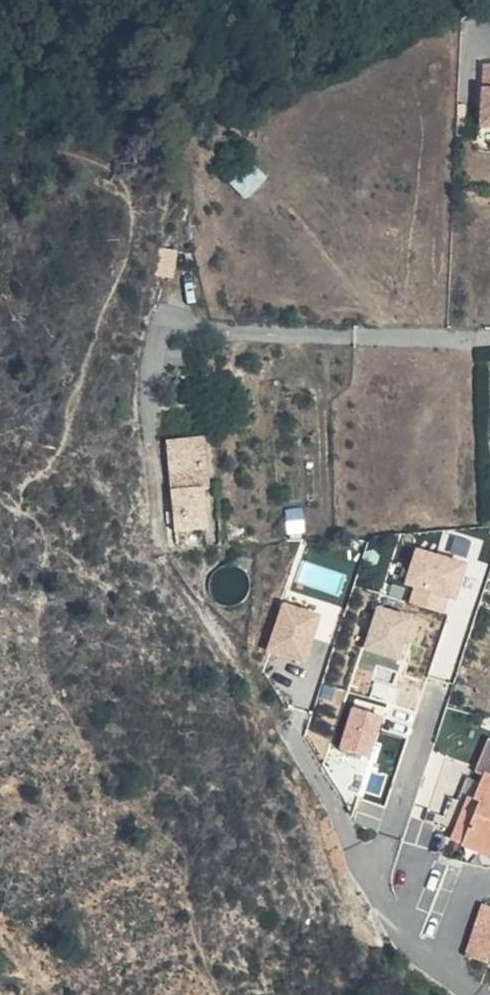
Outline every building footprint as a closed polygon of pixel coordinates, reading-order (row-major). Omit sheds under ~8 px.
[(248,195),(269,175),(254,159),(232,180),(248,195)] [(172,435),(178,537),(202,535),(201,514),(207,514),(205,476),(209,476),(207,433),(172,435)] [(418,546),(406,582),(417,586),(412,599),(446,610),(450,595),(459,598),(471,563),(418,546)] [(308,661),(323,613),(287,601),(271,649),(308,661)] [(408,660),(421,614),(378,603),(365,649),(408,660)] [(355,707),(343,746),(373,755),(385,716),(355,707)] [(488,769),(477,798),(471,796),(454,838),(489,852),(489,770),(488,769)] [(489,957),(489,903),(485,901),(469,951),(489,957)]
